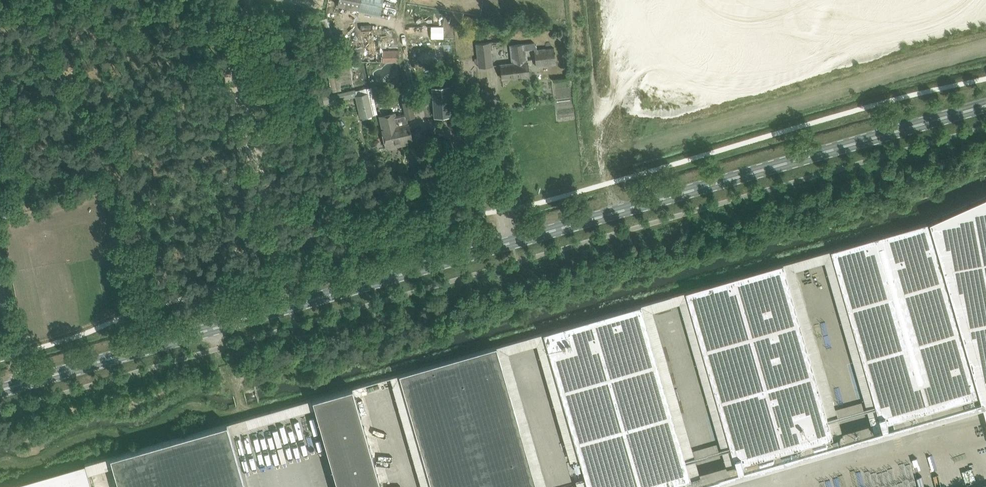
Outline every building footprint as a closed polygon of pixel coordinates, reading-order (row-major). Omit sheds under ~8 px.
[(359,10),(379,14),(383,0),(338,0),(337,5),(359,10)] [(410,26),(410,40),(444,39),(444,25),(410,26)] [(360,49),(360,62),(399,61),(399,49),(383,49),(383,42),(364,42),(364,49),(360,49)] [(477,43),(479,67),(492,66),(490,42),(477,43)] [(534,42),(520,44),(510,45),(512,63),(501,64),(502,78),(529,75),(528,65),(526,50),(534,49),(536,66),(556,64),(554,48),(538,50),(534,42)] [(415,45),(415,62),(438,62),(438,60),(451,59),(450,44),(415,45)] [(328,74),(331,92),(340,90),(337,72),(328,74)] [(449,85),(433,86),(435,115),(451,114),(449,85)] [(324,104),(356,96),(354,89),(322,96),(324,104)] [(369,96),(369,94),(357,96),(361,117),(377,114),(373,95),(369,96)] [(410,95),(402,97),(403,102),(406,114),(406,118),(407,118),(414,116),(411,101),(410,95)] [(395,113),(380,116),(383,129),(382,129),(387,148),(395,146),(403,144),(402,141),(412,139),(410,132),(411,132),(411,130),(410,131),(408,124),(407,118),(406,118),(406,114),(396,117),(395,113)] [(833,249),(880,412),(870,415),(870,416),(873,426),(875,431),(876,436),(896,430),(895,425),(893,420),(980,395),(977,386),(979,385),(982,395),(985,408),(985,197),(930,221),(833,249)] [(804,246),(805,254),(830,248),(828,241),(804,246)] [(785,263),(687,291),(737,465),(739,465),(745,463),(816,443),(835,437),(785,263)] [(543,332),(579,458),(585,478),(588,486),(662,486),(691,479),(641,304),(543,332)] [(399,374),(431,486),(536,486),(496,346),(399,374)] [(313,399),(315,408),(338,486),(381,486),(352,387),(313,399)] [(110,457),(113,466),(119,486),(245,486),(227,423),(110,457)] [(4,486),(92,486),(88,474),(85,464),(4,486)]
